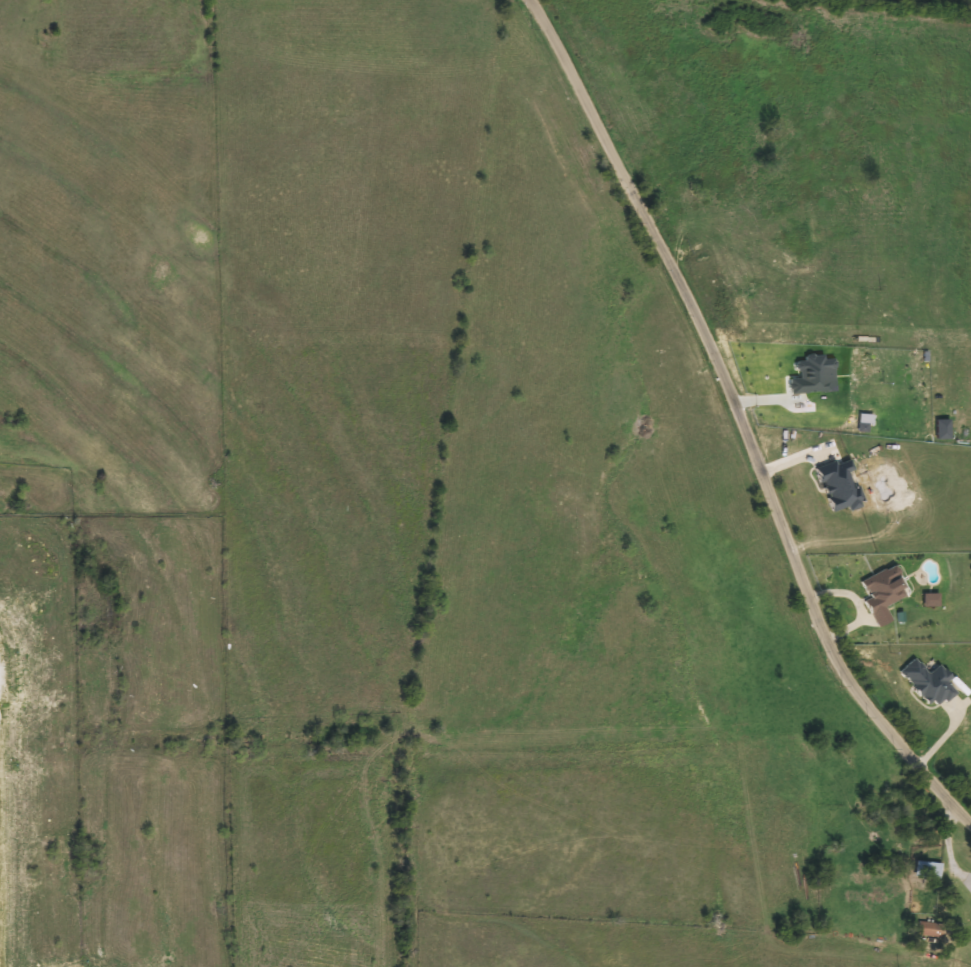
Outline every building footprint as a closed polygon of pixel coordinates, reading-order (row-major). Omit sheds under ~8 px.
[(816,466),(849,459),(859,506),(825,513),(816,466)] [(868,614),(861,600),(867,597),(859,582),(892,564),(908,594),(868,614)] [(949,678),(945,683),(953,691),(934,711),(897,674),(912,659),(927,673),(936,664),(949,678)] [(912,877),(913,862),(938,863),(937,878),(912,877)] [(914,934),(917,922),(940,927),(937,939),(914,934)]
